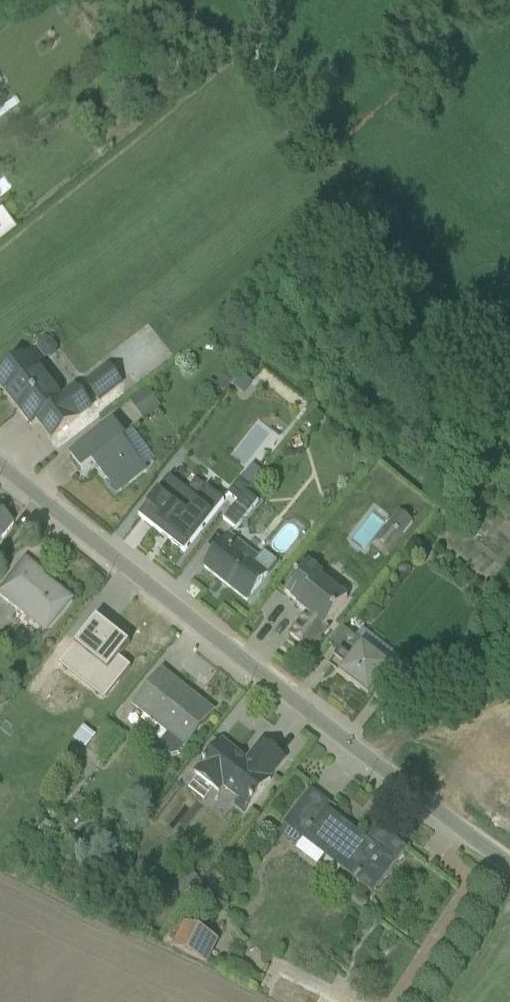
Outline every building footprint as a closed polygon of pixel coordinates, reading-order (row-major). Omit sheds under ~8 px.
[(115,343),(126,360),(122,363),(133,380),(156,365),(134,331),(115,343)] [(47,444),(88,413),(69,388),(54,400),(37,377),(46,370),(29,347),(0,369),(0,399),(25,433),(34,426),(47,444)] [(110,501),(144,478),(108,425),(63,455),(76,475),(87,467),(110,501)] [(132,522),(180,560),(206,528),(176,504),(184,494),(167,480),(132,522)] [(222,536),(244,505),(230,495),(208,527),(222,536)] [(370,559),(394,522),(381,513),(357,550),(370,559)] [(197,570),(242,606),(260,583),(246,572),(254,562),(223,537),(197,570)] [(72,605),(19,561),(0,584),(0,603),(44,639),(72,605)] [(284,641),(306,658),(346,605),(318,583),(322,578),(301,563),(275,598),(301,618),(284,641)] [(123,648),(92,622),(52,670),(83,695),(123,648)] [(364,701),(386,671),(355,648),(333,678),(364,701)] [(179,753),(211,715),(159,672),(127,711),(179,753)] [(246,813),(283,765),(256,744),(243,762),(218,742),(190,777),(216,798),(220,793),(246,813)] [(279,831),(370,895),(400,851),(372,832),(363,843),(322,815),(327,808),(306,793),(279,831)] [(159,952),(195,968),(209,935),(173,920),(159,952)]
